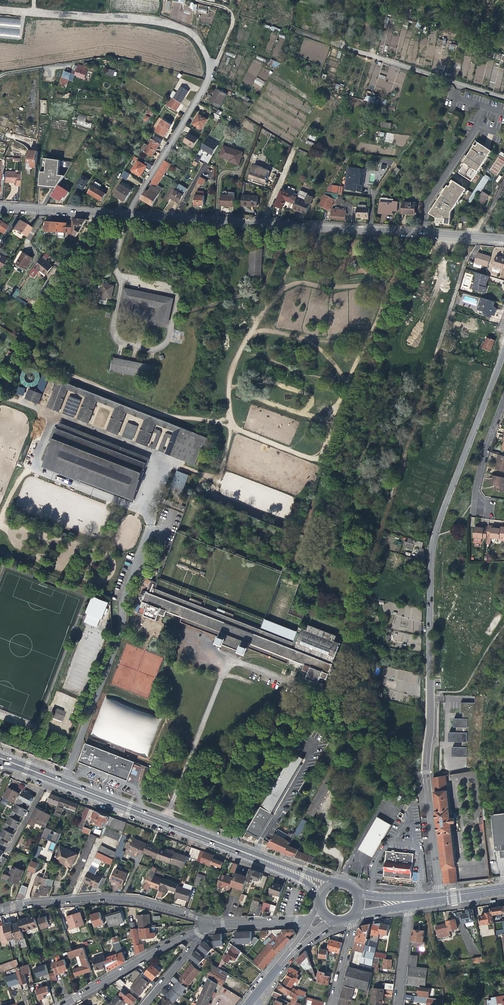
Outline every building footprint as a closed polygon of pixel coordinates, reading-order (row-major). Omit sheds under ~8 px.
[(199,4),(197,12),(206,14),(208,6),(199,4)] [(200,13),(199,22),(211,23),(212,14),(200,13)] [(0,17),(0,38),(17,39),(19,19),(0,17)] [(474,62),(470,62),(470,56),(463,56),(462,79),(473,79),(474,62)] [(270,59),(269,65),(277,68),(279,62),(270,59)] [(485,73),(490,74),(494,60),(487,59),(486,63),(478,61),(473,82),(482,84),(485,73)] [(79,68),(77,67),(76,71),(72,70),(71,73),(70,76),(74,77),(75,76),(84,79),(88,68),(80,65),(79,68)] [(258,76),(266,80),(269,74),(261,70),(258,76)] [(67,86),(70,76),(71,73),(64,71),(60,84),(67,86)] [(262,87),(265,82),(257,77),(254,82),(262,87)] [(227,94),(218,89),(214,97),(210,102),(220,108),(227,94)] [(176,93),(173,98),(180,103),(183,98),(176,93)] [(176,110),(180,103),(173,98),(172,100),(169,99),(166,104),(176,110)] [(462,121),(464,113),(454,110),(452,115),(458,117),(458,120),(462,121)] [(94,118),(75,113),(72,125),(91,130),(94,118)] [(197,118),(193,125),(201,130),(208,119),(199,114),(197,118)] [(163,120),(160,124),(159,127),(156,131),(164,136),(167,132),(169,129),(168,128),(170,124),(163,120)] [(189,133),(184,142),(193,148),(199,139),(189,133)] [(153,139),(149,146),(156,150),(158,148),(160,144),(153,139)] [(213,155),(218,146),(207,139),(201,148),(204,150),(213,155)] [(491,152),(477,142),(458,172),(472,181),(491,152)] [(154,153),(156,150),(149,146),(146,144),(142,150),(153,156),(154,153)] [(93,157),(96,153),(83,145),(79,152),(83,154),(84,152),(93,157)] [(224,146),(220,157),(230,160),(230,161),(229,162),(239,165),(243,152),(224,146)] [(488,171),(496,176),(503,164),(503,153),(501,151),(488,171)] [(39,154),(29,153),(28,166),(31,166),(31,170),(37,171),(39,154)] [(58,175),(60,160),(42,157),(40,185),(58,187),(59,185),(65,176),(58,175)] [(146,166),(138,161),(132,171),(140,176),(144,170),(146,166)] [(158,172),(164,175),(170,164),(165,161),(158,172)] [(254,166),(251,178),(266,183),(270,171),(254,166)] [(360,168),(348,167),(347,172),(345,189),(362,191),(363,185),(363,184),(364,181),(365,174),(359,173),(360,168)] [(130,174),(124,170),(122,174),(121,176),(126,180),(130,174)] [(18,187),(19,180),(19,175),(16,174),(16,172),(5,171),(4,182),(11,182),(15,182),(15,187),(18,187)] [(156,188),(164,175),(158,172),(150,185),(152,186),(149,192),(147,191),(142,199),(147,203),(152,206),(161,192),(156,188)] [(82,175),(76,185),(80,187),(83,189),(89,180),(82,175)] [(206,180),(200,177),(197,183),(203,186),(206,180)] [(488,180),(484,177),(467,202),(469,203),(479,190),(481,191),(488,180)] [(466,189),(452,180),(430,214),(436,218),(436,223),(450,225),(451,213),(466,189)] [(101,185),(96,181),(89,193),(95,197),(101,201),(105,193),(99,189),(101,185)] [(122,182),(121,184),(131,190),(133,188),(122,182)] [(124,201),(131,190),(121,184),(114,195),(119,198),(124,201)] [(56,189),(53,194),(58,198),(62,200),(65,195),(67,196),(70,192),(59,185),(58,187),(56,189)] [(332,193),(339,194),(342,195),(343,187),(333,185),(332,193)] [(169,202),(171,198),(176,191),(172,188),(165,199),(169,202)] [(286,200),(295,204),(298,198),(294,196),(294,195),(282,189),(275,206),(282,209),(284,207),(284,205),(286,200)] [(183,195),(176,191),(171,198),(175,201),(179,203),(183,195)] [(489,196),(483,192),(477,200),(482,203),(484,204),(489,196)] [(204,206),(205,195),(204,195),(204,193),(197,193),(197,195),(195,195),(195,206),(200,206),(204,206)] [(221,195),(221,206),(224,206),(226,206),(234,206),(235,196),(221,195)] [(298,198),(295,204),(293,209),(301,212),(306,214),(311,203),(313,197),(307,195),(305,201),(298,198)] [(325,195),(320,206),(325,208),(329,210),(334,200),(325,195)] [(243,196),(242,206),(251,207),(258,207),(258,196),(243,196)] [(393,211),(398,212),(398,204),(398,202),(393,201),(393,203),(387,203),(387,199),(387,198),(382,198),(380,199),(380,213),(388,213),(393,214),(393,211)] [(416,203),(400,202),(398,204),(398,212),(397,214),(408,215),(415,215),(416,203)] [(369,220),(369,210),(369,209),(366,208),(366,206),(358,206),(358,208),(357,208),(356,218),(364,218),(364,219),(369,220)] [(332,209),(331,219),(342,220),(345,220),(346,210),(339,209),(339,208),(336,207),(336,209),(332,209)] [(19,219),(13,228),(26,237),(32,228),(24,223),(19,219)] [(66,223),(59,223),(59,232),(59,237),(58,238),(64,238),(64,233),(66,233),(67,234),(72,235),(76,237),(87,220),(73,219),(73,224),(66,223)] [(45,231),(59,232),(59,223),(53,223),(45,222),(45,231)] [(250,276),(261,276),(262,249),(251,249),(250,276)] [(28,255),(23,252),(16,264),(26,269),(33,258),(28,255)] [(488,267),(491,257),(482,254),(478,252),(475,263),(488,267)] [(503,269),(503,266),(503,258),(497,256),(493,267),(502,270),(503,269)] [(41,258),(34,266),(40,270),(40,269),(46,274),(51,267),(41,258)] [(427,277),(434,262),(429,260),(422,275),(427,277)] [(488,276),(485,275),(475,272),(474,277),(476,278),(472,290),(484,294),(486,288),(484,287),(484,285),(486,281),(487,281),(488,276)] [(44,287),(47,289),(54,279),(51,277),(44,287)] [(108,298),(111,298),(114,286),(103,284),(100,299),(107,301),(108,298)] [(12,296),(16,298),(21,291),(17,288),(12,296)] [(168,322),(173,299),(150,294),(146,293),(129,289),(124,288),(119,312),(131,315),(134,303),(158,308),(156,320),(168,322)] [(492,301),(481,297),(477,309),(480,310),(482,311),(485,316),(489,318),(490,315),(491,316),(494,314),(492,312),(491,311),(492,310),(493,310),(495,309),(494,307),(492,306),(490,306),(492,301)] [(483,348),(488,350),(492,340),(487,338),(483,348)] [(152,379),(155,367),(114,358),(111,370),(152,379)] [(19,383),(25,385),(32,368),(25,365),(19,383)] [(37,390),(42,392),(49,374),(44,372),(37,390)] [(47,407),(54,410),(65,382),(61,381),(58,380),(47,407)] [(167,454),(171,456),(182,428),(65,382),(54,410),(58,411),(67,388),(89,396),(79,420),(87,423),(96,399),(118,407),(109,431),(116,434),(126,410),(147,419),(138,443),(146,446),(155,422),(177,430),(167,454)] [(27,400),(37,403),(41,393),(31,390),(27,400)] [(132,440),(138,426),(127,422),(122,436),(132,440)] [(44,465),(46,466),(47,463),(49,464),(48,467),(133,500),(149,460),(60,425),(44,465)] [(211,439),(182,428),(171,456),(196,466),(205,445),(208,446),(211,439)] [(498,454),(497,458),(499,459),(497,463),(495,469),(503,472),(503,456),(498,454)] [(189,475),(177,471),(170,488),(176,491),(175,494),(181,496),(189,475)] [(491,475),(489,483),(495,485),(495,487),(494,490),(503,492),(503,483),(503,482),(503,478),(491,475)] [(488,526),(487,536),(487,538),(486,544),(490,544),(491,538),(500,539),(499,540),(503,541),(503,527),(501,527),(501,528),(497,528),(492,527),(492,526),(488,525),(488,526)] [(487,538),(487,536),(488,526),(484,526),(484,528),(478,527),(475,527),(474,537),(483,538),(483,537),(487,538)] [(423,545),(423,542),(408,538),(407,542),(405,541),(403,546),(412,549),(414,544),(420,546),(419,554),(418,554),(417,559),(423,561),(423,549),(421,549),(423,545)] [(402,582),(402,579),(395,577),(394,580),(391,579),(387,593),(391,595),(390,597),(396,599),(399,589),(402,582)] [(322,677),(328,679),(330,673),(331,673),(334,672),(336,668),(334,665),(333,665),(341,643),(300,627),(294,641),(294,642),(156,589),(156,587),(158,583),(155,582),(152,581),(147,592),(145,591),(142,593),(140,598),(142,602),(144,602),(139,613),(157,620),(159,614),(165,616),(168,610),(184,617),(182,622),(220,637),(218,643),(224,645),(225,644),(241,650),(240,652),(247,654),(249,648),(288,663),(290,657),(307,664),(305,670),(310,672),(308,678),(319,683),(322,677)] [(294,641),(156,587),(156,589),(294,642),(294,641)] [(289,613),(303,619),(305,613),(291,607),(289,613)] [(90,625),(98,628),(101,621),(91,617),(89,624),(90,625)] [(385,677),(395,679),(398,669),(387,667),(385,677)] [(103,699),(91,737),(148,755),(160,717),(103,699)] [(474,703),(461,703),(461,713),(463,713),(463,718),(453,718),(453,727),(457,726),(456,733),(449,732),(449,741),(462,742),(461,747),(453,747),(452,757),(472,757),(474,703)] [(52,718),(62,721),(65,712),(56,709),(52,718)] [(408,736),(410,728),(412,729),(413,727),(411,726),(412,722),(409,721),(404,735),(408,736)] [(128,780),(135,762),(118,755),(86,743),(79,761),(109,773),(128,780)] [(304,759),(293,752),(261,806),(254,818),(251,823),(248,828),(247,830),(253,833),(258,836),(304,759)] [(431,777),(443,884),(490,879),(478,770),(433,777),(431,777)] [(332,778),(334,773),(330,771),(307,812),(314,816),(331,786),(334,779),(332,778)] [(15,802),(19,793),(9,788),(4,797),(15,802)] [(19,805),(18,806),(21,808),(24,802),(30,806),(34,797),(30,795),(29,792),(24,789),(16,804),(19,805)] [(49,801),(59,805),(62,798),(53,795),(51,794),(49,801)] [(71,801),(62,798),(59,805),(56,813),(56,814),(60,815),(63,808),(75,813),(78,804),(71,801)] [(10,816),(12,818),(13,816),(15,813),(23,817),(26,811),(21,808),(18,806),(16,805),(10,816)] [(46,827),(51,815),(36,807),(31,817),(28,822),(33,825),(35,821),(46,827)] [(77,826),(83,828),(84,827),(87,819),(91,809),(86,807),(81,816),(77,826)] [(125,829),(125,828),(126,822),(103,813),(96,811),(94,816),(93,817),(94,818),(93,821),(97,822),(95,828),(94,833),(101,835),(102,830),(104,827),(106,825),(121,830),(119,833),(123,835),(124,833),(125,829)] [(495,831),(493,832),(494,839),(496,839),(497,850),(502,850),(502,857),(503,857),(503,813),(493,814),(495,831)] [(373,857),(376,852),(392,825),(377,816),(359,849),(366,853),(373,857)] [(3,828),(6,830),(7,828),(9,825),(16,829),(20,823),(19,823),(12,819),(9,817),(7,821),(3,828)] [(307,821),(303,819),(296,832),(295,834),(295,835),(299,837),(307,821)] [(53,829),(46,827),(42,837),(49,840),(49,838),(52,840),(51,841),(57,843),(61,833),(55,831),(54,834),(51,833),(53,829)] [(307,827),(303,834),(309,837),(312,830),(307,827)] [(120,841),(122,835),(104,828),(102,834),(120,841)] [(0,834),(0,841),(2,837),(10,841),(13,835),(5,831),(3,830),(0,834)] [(275,833),(268,846),(277,850),(286,853),(290,846),(295,835),(295,834),(292,833),(292,834),(289,833),(285,839),(275,833)] [(96,837),(90,834),(77,864),(83,867),(96,837)] [(123,835),(118,848),(123,850),(128,836),(123,835)] [(143,854),(144,852),(148,844),(135,838),(129,851),(135,854),(137,851),(143,854)] [(144,852),(158,858),(161,849),(148,844),(144,852)] [(38,846),(33,858),(37,859),(42,847),(38,846)] [(98,851),(113,858),(116,853),(101,846),(98,851)] [(299,849),(290,846),(286,853),(293,856),(312,863),(314,858),(303,853),(299,851),(299,849)] [(202,862),(205,852),(193,847),(190,858),(202,862)] [(65,863),(71,866),(77,854),(69,851),(61,848),(56,859),(65,863)] [(125,851),(123,850),(118,848),(114,857),(121,860),(125,851)] [(157,858),(171,863),(175,852),(175,851),(171,850),(170,851),(167,850),(161,848),(161,849),(158,858),(157,858)] [(396,877),(409,879),(412,854),(385,851),(382,876),(396,877)] [(113,859),(98,852),(96,857),(112,864),(113,859)] [(188,856),(175,852),(171,863),(184,867),(188,856)] [(202,862),(212,865),(214,858),(215,855),(209,853),(205,852),(202,862)] [(218,860),(214,858),(212,865),(209,875),(210,875),(211,874),(215,865),(222,868),(224,862),(218,860)] [(32,861),(29,869),(34,872),(36,873),(39,866),(44,868),(46,863),(41,861),(40,863),(39,862),(38,863),(32,861)] [(77,864),(67,885),(70,886),(73,888),(82,867),(77,864)] [(92,865),(89,870),(85,880),(95,885),(94,886),(98,888),(103,877),(96,874),(99,868),(92,865)] [(19,883),(24,871),(14,867),(11,873),(6,871),(3,879),(9,882),(12,883),(13,881),(19,883)] [(118,883),(124,885),(128,874),(116,868),(111,880),(118,883)] [(248,877),(248,879),(253,881),(254,878),(259,880),(262,873),(258,872),(251,869),(248,877)] [(148,889),(149,887),(150,885),(160,888),(163,879),(154,876),(156,871),(151,870),(149,874),(148,877),(144,885),(143,887),(148,889)] [(244,889),(248,879),(248,877),(243,875),(236,873),(234,878),(233,882),(232,885),(236,887),(244,889)] [(233,882),(234,878),(230,877),(227,876),(222,874),(218,885),(231,889),(232,885),(233,882)] [(47,895),(50,886),(47,885),(48,879),(44,878),(38,876),(36,878),(33,884),(38,886),(39,882),(42,883),(41,886),(38,893),(35,893),(34,897),(39,897),(39,895),(41,895),(47,895)] [(164,879),(163,879),(160,888),(159,890),(159,891),(167,893),(168,889),(170,890),(176,892),(178,886),(179,883),(164,879)] [(280,896),(283,887),(278,885),(272,883),(269,892),(280,896)] [(21,885),(17,897),(23,899),(27,887),(21,885)] [(183,888),(178,886),(176,892),(175,897),(181,899),(189,901),(192,891),(183,888)] [(254,910),(257,911),(259,905),(260,903),(258,902),(259,900),(256,899),(255,901),(253,900),(251,909),(254,910)] [(266,910),(270,912),(272,905),(264,903),(262,909),(266,910)] [(502,918),(501,914),(503,913),(503,906),(499,907),(490,908),(491,912),(491,915),(493,915),(494,922),(497,922),(496,919),(502,918)] [(238,907),(235,916),(236,916),(241,916),(244,909),(238,907)] [(461,912),(457,912),(458,914),(463,923),(466,923),(467,925),(474,923),(473,921),(475,921),(473,909),(467,910),(467,913),(462,914),(462,913),(461,912)] [(48,916),(50,924),(55,922),(51,910),(46,910),(48,916)] [(76,928),(85,925),(81,912),(76,913),(76,915),(74,915),(72,916),(72,915),(67,916),(70,927),(75,926),(76,928)] [(95,927),(104,924),(101,912),(96,914),(91,915),(95,927)] [(110,927),(124,922),(121,912),(115,914),(107,916),(110,927)] [(494,923),(494,922),(493,915),(491,915),(491,912),(486,913),(486,914),(485,914),(481,915),(480,916),(481,923),(483,925),(494,923)] [(38,925),(34,914),(26,916),(20,918),(23,929),(38,925)] [(139,928),(140,928),(150,927),(149,915),(143,915),(138,915),(139,928)] [(43,929),(51,926),(50,924),(48,916),(44,918),(40,919),(43,929)] [(436,926),(438,933),(457,929),(455,919),(446,921),(447,923),(436,926)] [(8,941),(3,923),(2,922),(0,922),(0,933),(3,945),(9,943),(8,941)] [(8,941),(16,938),(17,941),(25,938),(20,923),(18,924),(16,924),(16,923),(12,925),(11,922),(6,923),(6,922),(3,923),(8,941)] [(374,923),(372,933),(375,934),(374,940),(378,941),(379,933),(382,922),(374,923)] [(386,923),(382,922),(379,933),(387,935),(390,924),(386,923)] [(355,944),(365,947),(367,938),(371,924),(368,924),(367,925),(364,926),(363,925),(360,927),(359,928),(355,944)] [(151,938),(150,927),(140,928),(141,938),(147,938),(151,938)] [(131,929),(134,945),(140,944),(137,928),(131,929)] [(253,961),(263,970),(277,954),(278,952),(287,943),(281,929),(273,930),(273,932),(273,933),(267,939),(269,942),(253,961)] [(286,929),(281,929),(287,943),(291,939),(289,937),(295,932),(292,929),(286,929)] [(419,930),(413,930),(411,946),(420,947),(425,947),(425,943),(423,942),(424,931),(419,930)] [(252,937),(251,931),(249,931),(248,931),(244,932),(240,932),(236,932),(236,938),(232,939),(229,942),(230,943),(236,947),(238,944),(244,944),(251,944),(255,946),(259,941),(256,937),(252,937)] [(449,931),(440,933),(441,940),(451,938),(449,931)] [(195,961),(193,965),(196,967),(199,970),(202,966),(200,964),(205,958),(207,960),(210,956),(208,954),(213,949),(214,950),(217,946),(223,945),(223,940),(222,934),(219,934),(214,935),(215,941),(212,942),(209,945),(204,941),(201,945),(199,947),(203,951),(200,955),(196,951),(191,957),(195,961)] [(362,957),(359,969),(372,973),(373,973),(373,972),(375,957),(375,953),(378,941),(374,940),(370,939),(367,938),(365,947),(362,957)] [(329,939),(328,950),(339,954),(342,942),(335,940),(329,939)] [(472,941),(465,943),(467,950),(474,948),(472,941)] [(114,944),(118,954),(123,952),(120,942),(114,944)] [(224,955),(218,968),(220,969),(222,965),(225,960),(229,962),(231,959),(232,959),(233,959),(236,960),(241,952),(240,951),(236,947),(230,943),(224,955)] [(144,944),(140,944),(134,945),(137,955),(145,950),(144,944)] [(81,954),(86,953),(84,946),(68,952),(70,958),(81,954)] [(327,958),(328,950),(323,949),(320,949),(319,957),(327,958)] [(305,970),(309,969),(312,968),(306,950),(306,951),(302,954),(297,959),(305,970)] [(123,952),(118,954),(121,965),(126,961),(125,957),(123,952)] [(81,954),(84,966),(90,964),(86,953),(81,954)] [(118,954),(105,958),(108,966),(109,971),(116,967),(121,965),(118,954)] [(108,966),(105,958),(104,955),(93,959),(97,970),(102,968),(108,966)] [(418,956),(410,955),(409,966),(416,967),(418,956)] [(61,961),(57,962),(60,972),(63,971),(69,969),(65,959),(61,961)] [(392,964),(392,960),(384,959),(383,968),(391,969),(392,964)] [(15,961),(0,965),(0,972),(17,967),(15,961)] [(60,972),(57,962),(53,963),(56,975),(61,973),(60,972)] [(22,984),(27,982),(25,974),(27,973),(31,972),(29,964),(17,968),(22,984)] [(32,968),(36,978),(49,974),(45,964),(32,968)] [(92,970),(90,964),(84,966),(74,969),(76,976),(84,973),(92,970)] [(192,964),(186,970),(187,971),(185,973),(185,972),(178,980),(179,981),(187,987),(200,971),(199,970),(196,967),(193,965),(192,964)] [(160,972),(152,965),(145,973),(153,980),(157,975),(160,972)] [(229,974),(222,970),(220,969),(218,968),(212,965),(207,976),(209,978),(223,986),(226,979),(229,974)] [(368,990),(372,973),(359,969),(349,966),(347,973),(344,984),(365,989),(368,990)] [(427,968),(416,967),(409,966),(408,973),(406,985),(425,987),(427,968)] [(287,978),(283,985),(299,995),(309,998),(309,996),(305,995),(306,992),(299,989),(298,991),(292,987),(295,981),(297,982),(299,980),(297,978),(299,975),(297,973),(298,972),(290,967),(288,969),(286,971),(289,972),(286,977),(287,978)] [(318,977),(317,979),(329,983),(330,976),(325,975),(318,973),(317,976),(318,977)] [(394,981),(395,975),(378,973),(378,979),(394,981)] [(150,983),(140,975),(130,987),(140,995),(146,989),(150,983)] [(223,986),(209,978),(197,1004),(209,1004),(210,1003),(209,1002),(212,996),(217,983),(223,987),(223,986)] [(187,987),(179,981),(176,984),(175,986),(170,991),(169,993),(170,994),(167,998),(173,1003),(178,998),(179,1000),(185,994),(183,992),(187,987)] [(128,994),(129,993),(130,993),(122,987),(116,982),(112,984),(121,992),(123,990),(128,994)] [(290,1003),(294,1004),(295,1004),(296,1002),(298,998),(299,995),(283,985),(281,984),(279,989),(281,990),(285,992),(283,994),(285,995),(287,993),(289,995),(289,994),(293,997),(290,1003)] [(37,990),(40,1000),(45,998),(44,995),(47,994),(51,993),(49,986),(37,990)] [(343,990),(341,997),(352,1000),(354,1001),(355,999),(352,998),(354,988),(344,986),(343,990)] [(384,989),(377,988),(373,987),(371,1003),(381,1004),(382,998),(383,998),(383,995),(384,989)] [(418,996),(428,997),(429,989),(420,988),(419,991),(418,996)] [(170,994),(169,993),(164,989),(161,993),(167,998),(170,994)] [(123,990),(121,992),(119,994),(121,994),(120,996),(129,1004),(131,1002),(133,1004),(135,1001),(137,1000),(129,993),(128,994),(123,990)] [(102,997),(97,993),(91,997),(94,1001),(102,997)] [(309,998),(299,995),(298,998),(307,1000),(306,1004),(307,1004),(323,1004),(324,1002),(309,998)] [(405,995),(405,1000),(409,1000),(414,1001),(414,1002),(421,1003),(421,1004),(432,1004),(432,1003),(444,1004),(445,999),(444,999),(437,998),(428,997),(418,996),(415,996),(410,995),(405,995)] [(489,1004),(503,1004),(503,996),(502,996),(502,997),(488,999),(489,1004)]
